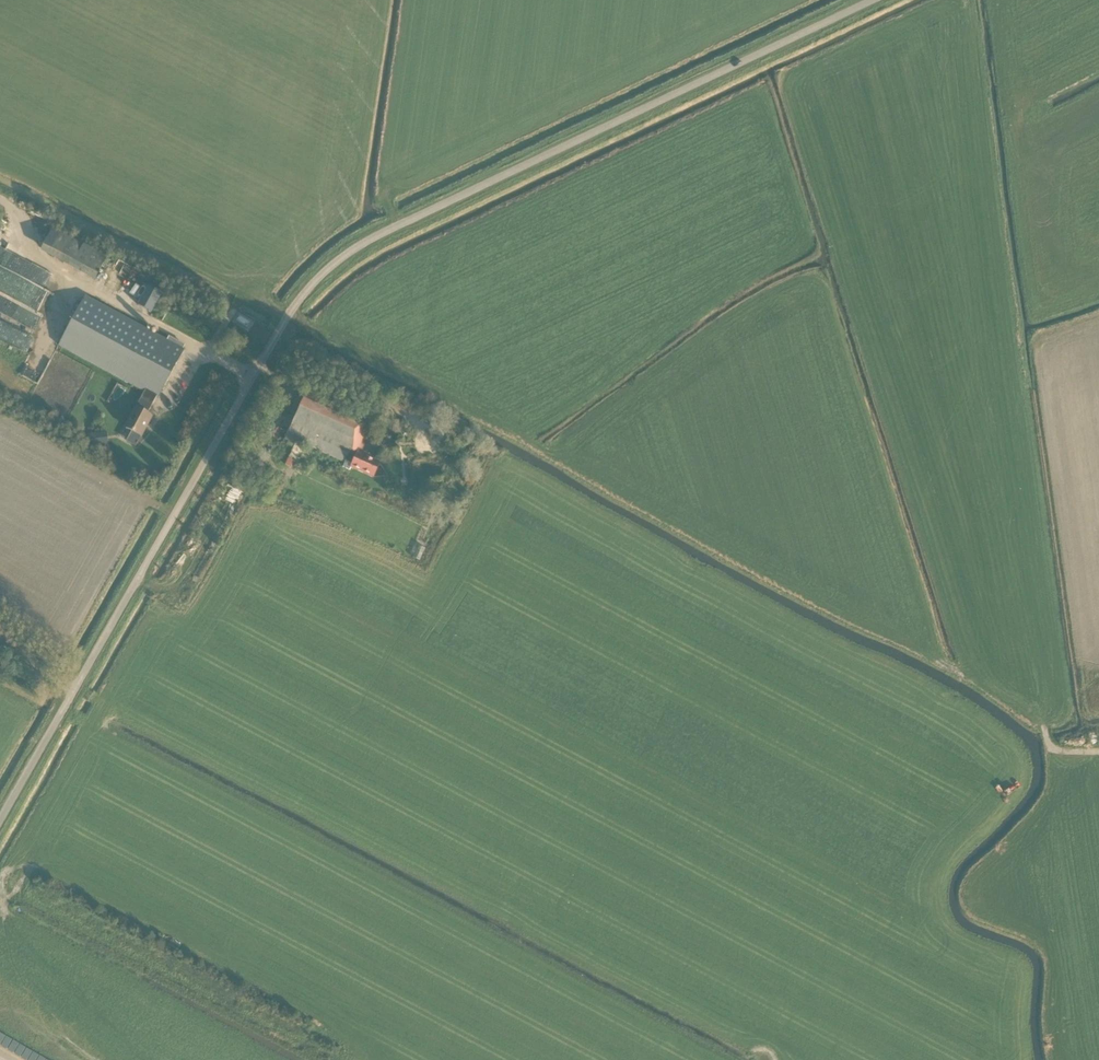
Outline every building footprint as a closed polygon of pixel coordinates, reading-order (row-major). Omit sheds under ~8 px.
[(0,264),(2,259),(28,272),(32,263),(0,246),(0,264)] [(112,270),(115,263),(107,259),(104,265),(112,270)] [(148,286),(138,306),(151,313),(161,294),(148,286)] [(34,329),(42,313),(0,292),(0,311),(34,329)] [(183,350),(153,334),(85,297),(59,345),(146,392),(138,408),(136,407),(125,427),(141,436),(152,416),(147,414),(156,398),(157,398),(183,350)] [(239,317),(236,321),(246,328),(249,323),(239,317)] [(119,384),(110,401),(118,406),(127,388),(119,384)] [(357,451),(371,422),(337,407),(338,406),(308,392),(286,441),(290,443),(291,439),(348,465),(348,464),(353,466),(352,469),(373,479),(380,464),(366,458),(367,456),(357,451)] [(89,449),(107,447),(106,433),(87,436),(89,449)] [(299,460),(306,446),(296,441),(290,455),(299,460)]
